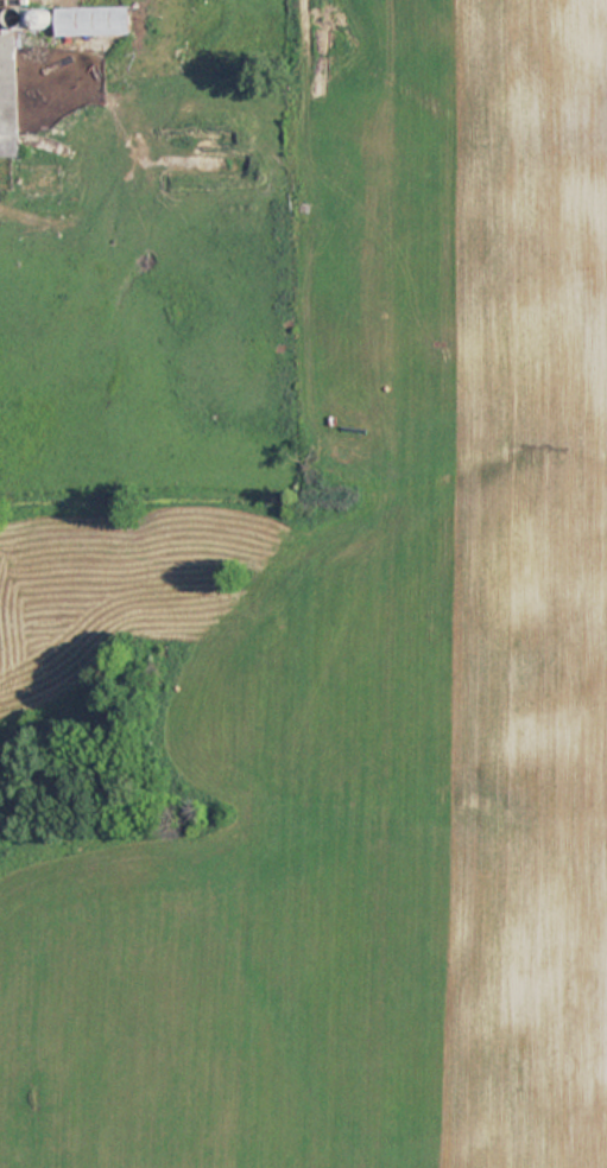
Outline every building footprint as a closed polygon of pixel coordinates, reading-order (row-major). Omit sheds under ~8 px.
[(56,7),(56,36),(130,36),(130,7),(56,7)] [(0,34),(0,157),(19,157),(16,33),(0,34)]
